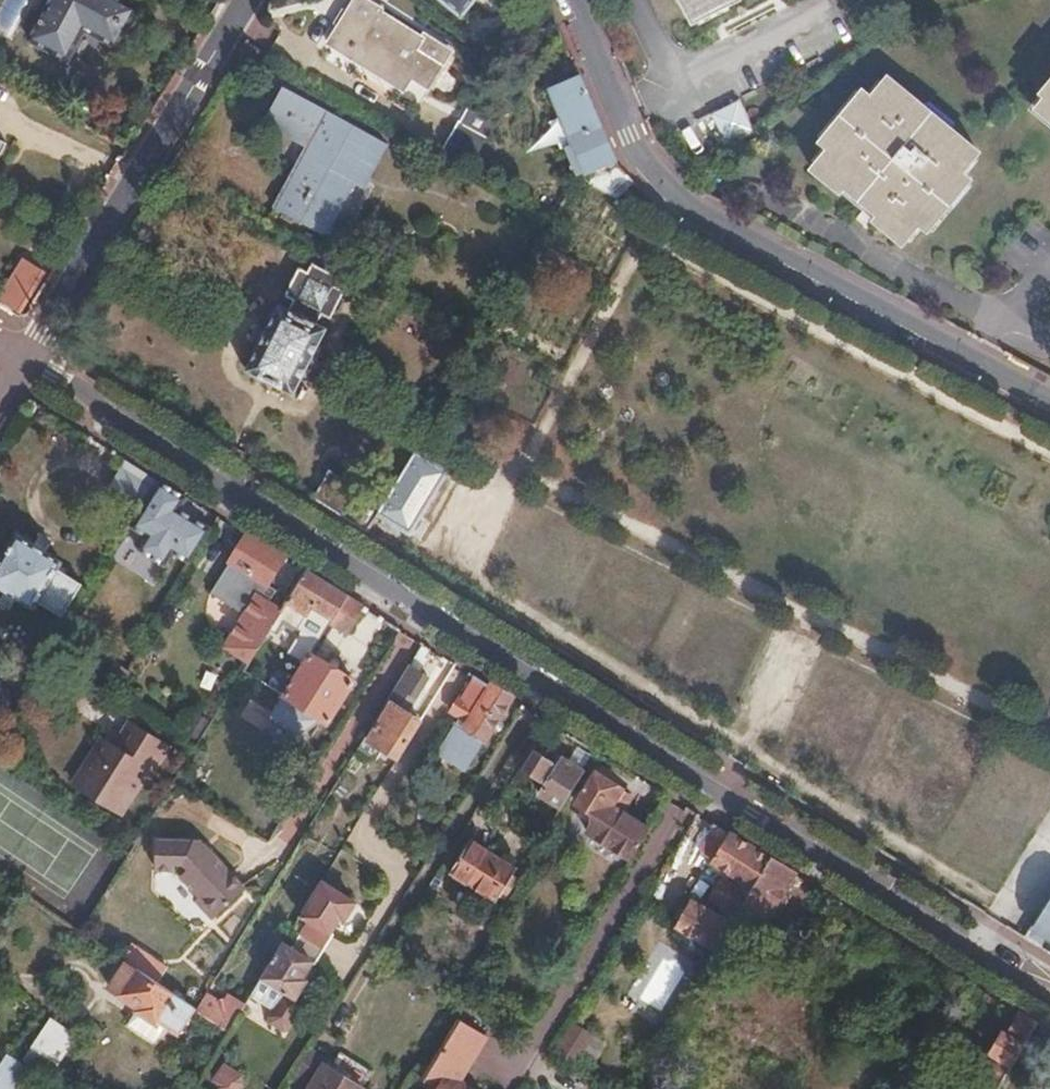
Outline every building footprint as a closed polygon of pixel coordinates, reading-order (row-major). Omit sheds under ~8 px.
[(30,40),(66,59),(83,28),(106,40),(114,23),(125,28),(138,6),(126,0),(51,0),(30,40)] [(330,40),(367,64),(372,60),(409,83),(413,76),(429,85),(453,48),(426,32),(424,34),(382,9),(384,6),(374,0),(354,0),(330,40)] [(458,16),(472,0),(440,0),(458,16)] [(487,6),(489,7),(492,8),(495,8),(497,7),(499,4),(500,2),(499,0),(480,0),(487,6)] [(696,42),(743,19),(740,14),(768,0),(676,0),(696,42)] [(830,145),(813,166),(840,188),(846,182),(879,209),(874,216),(905,240),(922,219),(931,227),(974,173),(965,166),(980,145),(888,73),(872,92),(863,85),(821,138),(830,145)] [(1041,102),(1049,110),(1049,76),(1043,85),(1049,90),(1041,102)] [(565,148),(578,178),(580,176),(609,191),(628,175),(617,165),(580,77),(549,89),(572,144),(565,148)] [(286,89),(265,125),(308,150),(276,206),(324,232),(364,162),(373,167),(385,144),(343,120),(286,89)] [(720,143),(750,132),(738,100),(707,112),(720,143)] [(460,123),(487,137),(497,121),(469,103),(457,122),(460,123)] [(437,155),(440,156),(460,123),(457,122),(437,155)] [(460,123),(440,156),(466,169),(487,137),(460,123)] [(23,261),(1,300),(17,308),(38,269),(23,261)] [(295,297),(288,309),(317,325),(324,312),(331,316),(336,306),(340,308),(343,301),(340,298),(344,288),(337,285),(340,278),(312,263),(308,270),(300,266),(296,275),(290,274),(287,282),(291,284),(287,292),(295,297)] [(317,325),(288,309),(280,305),(248,369),(293,392),(324,329),(317,325)] [(380,511),(379,514),(410,532),(448,470),(427,457),(431,452),(421,445),(380,511)] [(142,508),(159,480),(125,459),(108,485),(142,508)] [(186,497),(159,480),(142,508),(130,526),(145,536),(137,549),(165,566),(173,553),(194,518),(179,509),(186,497)] [(334,484),(323,505),(368,533),(379,514),(380,511),(334,484)] [(194,518),(173,553),(191,564),(213,530),(194,518)] [(0,562),(0,585),(34,606),(38,599),(63,614),(81,584),(56,570),(61,561),(17,535),(0,562)] [(246,535),(230,561),(263,582),(280,556),(246,535)] [(263,582),(230,561),(213,587),(247,608),(263,582)] [(295,590),(306,572),(297,567),(286,584),(295,590)] [(282,610),(271,630),(277,635),(286,620),(306,633),(318,614),(346,633),(362,607),(306,572),(295,590),(282,610)] [(226,647),(251,662),(271,630),(282,610),(259,595),(226,647)] [(313,653),(286,696),(328,721),(355,679),(313,653)] [(408,668),(388,701),(392,704),(370,740),(399,758),(421,721),(406,712),(411,703),(406,700),(410,695),(416,700),(428,680),(408,668)] [(510,699),(476,679),(455,712),(460,714),(445,741),(474,759),(490,731),(510,699)] [(101,742),(72,785),(121,817),(145,780),(150,782),(170,753),(132,728),(117,751),(101,742)] [(542,796),(562,809),(567,800),(584,772),(564,760),(559,767),(533,751),(521,772),(547,787),(542,796)] [(604,822),(641,845),(650,830),(621,812),(630,796),(595,775),(576,805),(604,822)] [(594,839),(631,861),(641,845),(604,822),(594,839)] [(772,861),(716,826),(699,852),(714,861),(713,863),(738,880),(734,886),(723,878),(708,901),(720,908),(715,915),(691,900),(675,926),(716,951),(732,925),(742,909),(751,894),(754,889),(772,861)] [(471,842),(452,874),(497,901),(516,870),(471,842)] [(155,843),(154,872),(172,872),(173,865),(184,865),(189,871),(180,878),(200,900),(196,903),(213,921),(245,893),(207,852),(203,855),(193,845),(155,843)] [(751,894),(742,909),(763,922),(769,913),(783,891),(792,874),(772,861),(754,889),(751,894)] [(302,937),(326,951),(334,937),(333,934),(342,919),(346,921),(355,905),(321,884),(301,916),(311,922),(302,937)] [(783,891),(769,913),(775,918),(790,895),(783,891)] [(271,965),(252,997),(272,1009),(285,989),(299,998),(309,982),(306,978),(310,972),(315,964),(317,966),(326,951),(302,937),(293,951),(284,945),(271,965)] [(125,963),(154,983),(163,969),(130,947),(121,960),(125,963)] [(125,963),(108,987),(139,1008),(140,1011),(157,1022),(159,1021),(176,1033),(193,1008),(154,983),(125,963)] [(306,978),(309,982),(314,975),(310,972),(306,978)] [(202,1014),(230,1033),(246,1008),(233,1001),(227,1011),(220,1010),(210,1004),(202,1014)] [(1035,1025),(1020,1015),(1007,1037),(1003,1034),(991,1054),(995,1057),(982,1078),(999,1088),(1035,1025)] [(457,1081),(484,1036),(459,1020),(422,1081),(432,1087),(431,1088),(470,1088),(457,1081)] [(81,1033),(55,1040),(60,1057),(85,1050),(81,1033)] [(553,1054),(561,1059),(569,1047),(562,1041),(553,1054)] [(293,1081),(307,1088),(361,1088),(327,1067),(329,1062),(311,1051),(293,1081)] [(29,1068),(5,1053),(0,1062),(0,1088),(14,1088),(29,1068)] [(214,1085),(222,1088),(237,1088),(246,1070),(225,1060),(214,1085)]
